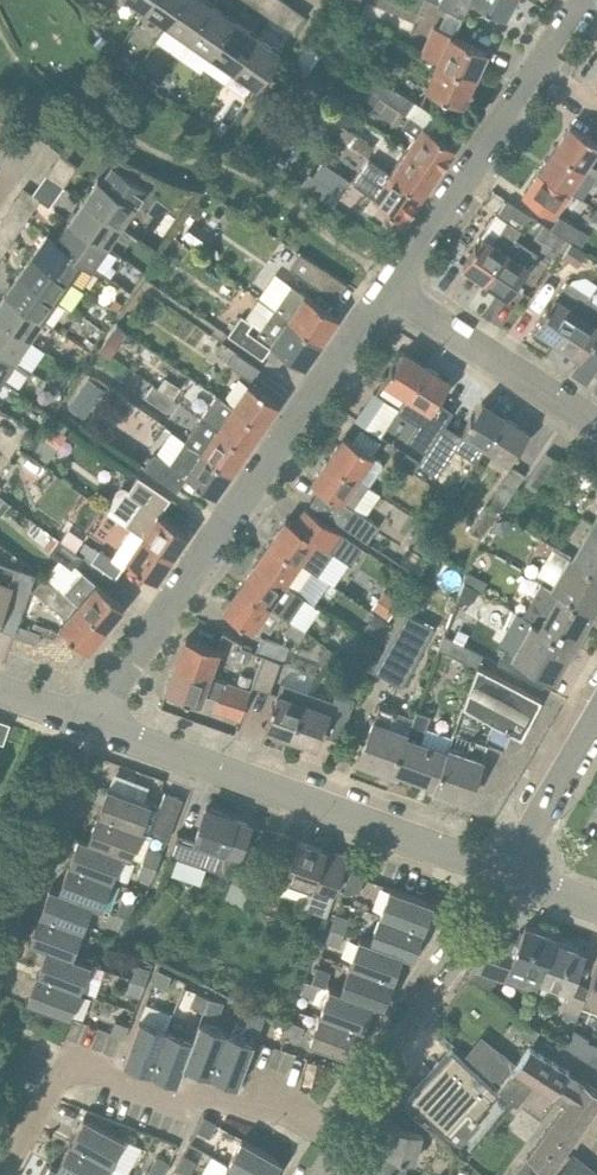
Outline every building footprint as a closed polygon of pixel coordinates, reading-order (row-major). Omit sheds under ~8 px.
[(145,10),(151,0),(131,0),(145,10)] [(167,25),(184,0),(151,0),(145,10),(167,25)] [(189,40),(213,5),(205,0),(184,0),(167,25),(189,40)] [(271,17),(282,0),(272,0),(263,12),(271,17)] [(271,17),(278,22),(290,4),(284,0),(282,0),(271,17)] [(359,0),(343,0),(342,3),(355,9),(359,0)] [(472,0),(432,0),(462,16),(472,0)] [(504,17),(513,0),(475,0),(504,17)] [(189,40),(211,56),(235,21),(213,5),(189,40)] [(211,56),(234,71),(258,36),(235,21),(211,56)] [(437,61),(474,78),(487,50),(432,25),(420,52),(438,60),(437,61)] [(258,36),(234,71),(257,87),(281,52),(258,36)] [(361,63),(365,55),(354,49),(350,57),(361,63)] [(437,61),(425,87),(462,104),(474,78),(437,61)] [(375,102),(380,95),(406,112),(415,99),(397,87),(389,84),(375,77),(363,94),(375,102)] [(159,84),(151,79),(147,85),(155,90),(159,84)] [(182,99),(170,91),(166,98),(177,106),(182,99)] [(406,148),(438,170),(455,146),(411,115),(403,126),(415,134),(406,148)] [(325,128),(366,157),(373,146),(332,117),(325,128)] [(222,134),(230,124),(223,119),(215,129),(222,134)] [(591,139),(592,137),(587,134),(586,135),(572,125),(555,149),(588,171),(596,160),(596,161),(596,142),(591,139)] [(277,143),(266,135),(260,143),(272,151),(277,143)] [(389,172),(422,195),(438,170),(406,148),(389,172)] [(596,177),(588,171),(555,149),(540,171),(570,191),(571,191),(582,198),(596,177)] [(341,194),(350,180),(323,161),(313,175),(341,194)] [(98,179),(83,200),(122,227),(147,190),(112,166),(102,182),(98,179)] [(46,174),(64,186),(69,179),(51,167),(46,174)] [(364,169),(363,170),(354,183),(405,218),(422,195),(389,172),(383,182),(364,169)] [(554,214),(570,191),(540,171),(524,193),(539,204),(538,205),(543,208),(544,207),(554,214)] [(59,194),(64,186),(46,174),(41,181),(59,194)] [(474,249),(464,264),(486,280),(506,249),(507,250),(531,215),(529,214),(508,199),(498,214),(507,220),(492,242),(483,236),(477,244),(476,243),(472,249),(474,249)] [(9,208),(27,220),(32,213),(14,200),(9,208)] [(108,246),(122,227),(83,200),(70,220),(108,246)] [(22,227),(27,220),(9,208),(4,215),(22,227)] [(552,227),(579,246),(587,235),(560,216),(552,227)] [(193,219),(181,236),(202,251),(214,234),(193,219)] [(93,268),(93,267),(108,246),(70,220),(57,239),(56,240),(85,260),(84,261),(93,268)] [(554,257),(566,239),(551,228),(544,224),(534,238),(544,244),(541,249),(554,257)] [(123,251),(138,235),(130,227),(115,243),(123,251)] [(71,280),(84,261),(85,260),(56,240),(57,239),(47,232),(33,253),(71,280)] [(563,256),(578,266),(587,252),(572,242),(563,256)] [(530,266),(507,250),(506,249),(486,280),(510,296),(520,281),(521,282),(525,277),(523,276),(530,266)] [(290,267),(314,283),(338,299),(348,284),(324,268),(300,252),(290,267)] [(57,300),(71,280),(33,253),(19,273),(57,300)] [(43,320),(57,300),(19,273),(5,293),(43,320)] [(536,325),(559,341),(590,296),(567,280),(549,305),(548,304),(545,309),(546,310),(536,325)] [(275,308),(321,341),(338,316),(292,284),(275,308)] [(43,320),(5,293),(0,300),(0,319),(29,340),(43,320)] [(118,313),(124,304),(115,298),(109,307),(118,313)] [(559,341),(582,357),(589,346),(596,351),(596,304),(588,298),(559,341)] [(321,341),(275,308),(258,333),(263,336),(304,365),(321,341)] [(247,331),(250,327),(252,323),(251,322),(241,316),(229,334),(263,357),(270,346),(247,331)] [(29,340),(0,319),(0,349),(16,360),(29,340)] [(115,344),(126,330),(117,323),(106,338),(115,344)] [(236,350),(212,334),(205,345),(212,350),(229,361),(236,350)] [(16,360),(0,349),(0,378),(2,380),(16,360)] [(385,380),(408,394),(427,366),(403,351),(394,366),(393,365),(389,371),(390,371),(385,380)] [(252,379),(259,368),(236,353),(229,364),(252,379)] [(453,411),(439,402),(442,397),(441,396),(450,381),(427,366),(408,394),(409,395),(401,409),(423,423),(414,437),(430,447),(445,424),(453,411)] [(108,386),(92,376),(84,388),(100,398),(108,386)] [(158,387),(174,398),(181,387),(166,376),(158,387)] [(233,406),(262,426),(278,403),(263,393),(264,391),(259,388),(258,389),(249,383),(233,406)] [(181,403),(174,398),(158,387),(154,384),(146,395),(166,409),(165,411),(172,416),(181,403)] [(356,420),(381,437),(399,409),(375,392),(356,420)] [(201,418),(246,449),(262,426),(233,406),(217,395),(201,418)] [(462,432),(485,447),(505,417),(482,402),(472,417),(471,416),(468,421),(469,422),(462,432)] [(485,447),(509,463),(516,452),(517,453),(521,448),(519,447),(529,432),(505,417),(485,447)] [(186,440),(231,471),(246,449),(201,418),(186,440)] [(41,439),(57,450),(69,433),(52,422),(41,439)] [(430,447),(420,463),(437,474),(463,436),(445,424),(430,447)] [(358,478),(374,456),(365,449),(365,448),(360,444),(359,446),(345,435),(329,458),(358,478)] [(177,489),(187,475),(195,480),(195,481),(200,485),(201,484),(215,494),(231,471),(186,440),(170,462),(154,452),(144,467),(177,489)] [(540,492),(560,461),(546,451),(526,483),(540,492)] [(413,473),(420,463),(406,453),(399,464),(413,473)] [(358,479),(358,478),(329,458),(313,482),(321,487),(310,503),(330,516),(366,541),(377,525),(353,508),(368,486),(358,479)] [(507,502),(524,474),(512,467),(495,494),(507,502)] [(132,528),(142,535),(172,557),(188,533),(173,523),(174,522),(159,512),(170,498),(139,476),(127,492),(141,502),(126,523),(133,527),(132,528)] [(1,496),(0,496),(0,511),(8,504),(1,496)] [(271,541),(301,561),(318,573),(333,551),(351,564),(364,546),(305,505),(293,522),(287,519),(271,541)] [(416,541),(428,549),(439,532),(425,523),(414,541),(416,541)] [(596,569),(596,525),(593,523),(574,555),(596,569)] [(142,535),(126,559),(136,566),(135,567),(140,571),(141,569),(156,580),(172,557),(142,535)] [(46,548),(50,551),(59,558),(74,569),(76,565),(83,557),(59,539),(55,536),(46,548)] [(84,554),(91,559),(115,577),(124,566),(112,557),(99,548),(98,550),(85,541),(78,552),(83,555),(84,554)] [(286,584),(301,561),(271,541),(256,564),(286,584)] [(425,554),(428,549),(416,541),(413,547),(425,554)] [(594,611),(596,605),(596,569),(574,555),(573,557),(568,555),(550,586),(558,590),(594,611)] [(270,606),(286,584),(256,564),(241,586),(270,606)] [(69,598),(105,628),(124,606),(110,595),(111,594),(83,570),(64,592),(63,593),(69,598)] [(466,580),(483,590),(488,582),(471,572),(466,580)] [(33,589),(68,619),(61,627),(69,633),(68,634),(73,638),(74,637),(87,649),(105,628),(69,598),(63,593),(64,592),(44,576),(33,589)] [(16,624),(24,603),(8,597),(14,582),(0,577),(0,630),(13,635),(16,624)] [(471,606),(480,590),(468,583),(458,598),(471,606)] [(254,630),(270,606),(241,586),(224,609),(239,620),(238,621),(243,624),(244,623),(254,630)] [(372,608),(388,619),(400,601),(384,590),(372,608)] [(539,623),(574,644),(594,611),(558,590),(539,623)] [(402,686),(434,628),(405,612),(373,670),(402,686)] [(388,623),(374,613),(364,629),(377,639),(388,623)] [(506,646),(498,660),(531,680),(538,667),(555,677),(574,644),(539,623),(522,614),(503,645),(506,646)] [(298,641),(305,630),(292,621),(284,632),(298,641)] [(16,624),(13,635),(37,643),(41,632),(16,624)] [(477,668),(478,665),(484,655),(444,634),(440,648),(477,668)] [(284,661),(290,648),(262,637),(257,650),(284,661)] [(211,676),(220,650),(209,646),(210,644),(204,642),(203,644),(187,638),(177,663),(211,676)] [(325,647),(317,660),(325,665),(334,653),(325,647)] [(247,660),(250,653),(239,649),(236,656),(247,660)] [(350,664),(363,671),(371,656),(365,653),(355,655),(350,664)] [(281,661),(265,655),(261,666),(254,686),(269,691),(281,661)] [(207,689),(211,676),(177,663),(167,690),(184,696),(184,698),(189,700),(190,698),(209,705),(214,691),(207,689)] [(464,705),(501,726),(522,737),(542,700),(478,665),(477,668),(464,705)] [(249,685),(252,677),(240,673),(237,682),(249,685)] [(217,708),(241,717),(251,691),(226,682),(217,708)] [(266,726),(293,736),(306,700),(279,691),(274,703),(273,703),(271,709),(272,709),(266,726)] [(319,745),(323,734),(342,741),(358,698),(338,691),(332,710),(306,700),(293,736),(319,745)] [(359,760),(393,772),(409,730),(391,723),(395,710),(380,704),(359,760)] [(429,785),(433,787),(448,748),(421,738),(430,715),(416,710),(409,730),(393,772),(398,774),(400,769),(431,780),(429,785)] [(10,724),(2,721),(0,725),(0,742),(3,743),(10,724)] [(449,745),(448,748),(433,787),(468,799),(488,745),(471,739),(467,751),(449,745)] [(141,830),(143,825),(151,803),(108,786),(98,814),(141,830)] [(167,840),(178,812),(183,799),(165,792),(150,833),(167,840)] [(224,851),(240,856),(251,824),(236,819),(236,818),(206,807),(194,841),(208,846),(202,865),(217,870),(224,851)] [(131,857),(141,830),(98,814),(97,814),(98,815),(89,840),(79,836),(79,837),(131,857)] [(122,854),(131,857),(79,837),(68,864),(69,865),(112,881),(122,854)] [(303,908),(327,916),(348,858),(298,840),(284,878),(310,888),(303,908)] [(143,862),(156,866),(161,852),(148,847),(143,862)] [(243,906),(258,868),(238,860),(223,899),(243,906)] [(156,866),(143,862),(138,876),(151,881),(156,866)] [(102,907),(112,881),(69,865),(60,890),(50,886),(49,887),(102,907)] [(360,891),(364,878),(350,873),(346,886),(360,891)] [(102,907),(49,887),(39,913),(82,930),(92,904),(102,907)] [(381,915),(424,931),(434,903),(390,887),(381,915)] [(116,913),(124,915),(130,917),(135,903),(121,898),(116,913)] [(105,924),(119,929),(120,926),(124,915),(116,913),(110,910),(105,924)] [(73,956),(82,930),(39,913),(29,940),(90,963),(73,956)] [(331,928),(345,932),(350,918),(336,913),(331,928)] [(130,917),(124,915),(120,926),(125,930),(134,921),(130,917)] [(359,937),(414,957),(424,931),(381,915),(371,941),(360,937),(359,937)] [(542,976),(540,981),(541,981),(556,941),(557,936),(526,924),(514,956),(491,947),(493,946),(492,945),(475,970),(506,982),(511,966),(542,976)] [(345,932),(331,928),(326,942),(340,947),(345,932)] [(350,964),(394,980),(393,979),(402,954),(414,958),(414,957),(359,937),(350,964)] [(80,990),(90,963),(29,940),(29,941),(48,948),(38,973),(37,974),(80,990)] [(587,992),(589,988),(575,983),(586,952),(556,941),(541,981),(571,992),(563,1013),(577,1018),(582,1006),(587,992)] [(372,1003),(372,1004),(384,1008),(394,980),(350,964),(340,990),(341,991),(372,1003)] [(596,1011),(596,964),(589,988),(587,992),(582,1006),(596,1011)] [(132,979),(145,984),(151,970),(137,965),(132,979)] [(312,981),(320,984),(326,986),(331,971),(317,966),(312,981)] [(153,983),(167,988),(172,974),(158,969),(153,983)] [(70,1017),(80,990),(37,974),(26,1001),(70,1017)] [(145,984),(132,979),(126,993),(140,999),(145,984)] [(320,984),(312,981),(305,979),(300,993),(315,998),(320,984)] [(320,1014),(364,1030),(364,1029),(363,1029),(372,1004),(372,1003),(341,991),(340,990),(330,987),(320,1014)] [(191,1005),(205,1010),(210,996),(196,991),(191,1005)] [(210,996),(205,1010),(218,1015),(223,1001),(210,996)] [(247,1025),(259,1030),(264,1016),(252,1012),(247,1025)] [(320,1014),(318,1020),(310,1042),(354,1058),(364,1030),(320,1014)] [(516,1016),(509,1028),(532,1043),(540,1031),(516,1016)] [(123,1062),(151,1073),(167,1028),(140,1018),(123,1062)] [(300,1038),(305,1024),(292,1019),(287,1033),(300,1038)] [(130,1025),(129,1025),(116,1020),(111,1033),(125,1038),(130,1025)] [(167,1028),(151,1073),(178,1083),(185,1064),(194,1039),(193,1039),(200,1021),(199,1021),(193,1038),(167,1028)] [(185,1064),(210,1074),(227,1031),(200,1021),(193,1039),(194,1039),(185,1064)] [(227,1031),(210,1074),(210,1075),(238,1086),(255,1042),(227,1031)] [(534,1079),(553,1092),(569,1071),(530,1046),(519,1064),(481,1035),(465,1056),(485,1073),(519,1099),(521,1096),(534,1079)] [(479,1116),(502,1089),(453,1048),(411,1098),(452,1133),(471,1110),(479,1116)] [(571,1140),(587,1117),(596,1102),(596,1089),(569,1071),(553,1092),(552,1093),(553,1094),(566,1103),(549,1125),(571,1140)] [(519,1099),(521,1101),(538,1114),(553,1094),(552,1093),(553,1092),(534,1079),(521,1096),(519,1099)] [(402,1108),(390,1101),(385,1110),(396,1117),(402,1108)] [(110,1165),(113,1160),(125,1139),(84,1116),(70,1143),(110,1165)] [(217,1125),(204,1117),(197,1130),(210,1137),(217,1125)] [(415,1159),(422,1131),(376,1120),(372,1139),(381,1142),(375,1164),(405,1172),(408,1158),(415,1159)] [(536,1143),(515,1171),(520,1174),(546,1174),(564,1149),(571,1140),(549,1125),(536,1143)] [(247,1174),(275,1174),(283,1161),(242,1138),(228,1164),(247,1174)] [(110,1165),(70,1143),(58,1167),(72,1174),(105,1174),(110,1165)] [(176,1168),(189,1174),(196,1162),(183,1155),(176,1168)] [(170,1164),(157,1157),(150,1169),(161,1174),(164,1174),(170,1164)] [(573,1157),(559,1174),(596,1174),(573,1157)] [(58,1167),(51,1163),(45,1174),(72,1174),(58,1167)] [(228,1164),(222,1174),(247,1174),(228,1164)] [(405,1172),(375,1164),(372,1174),(404,1174),(405,1172)]
